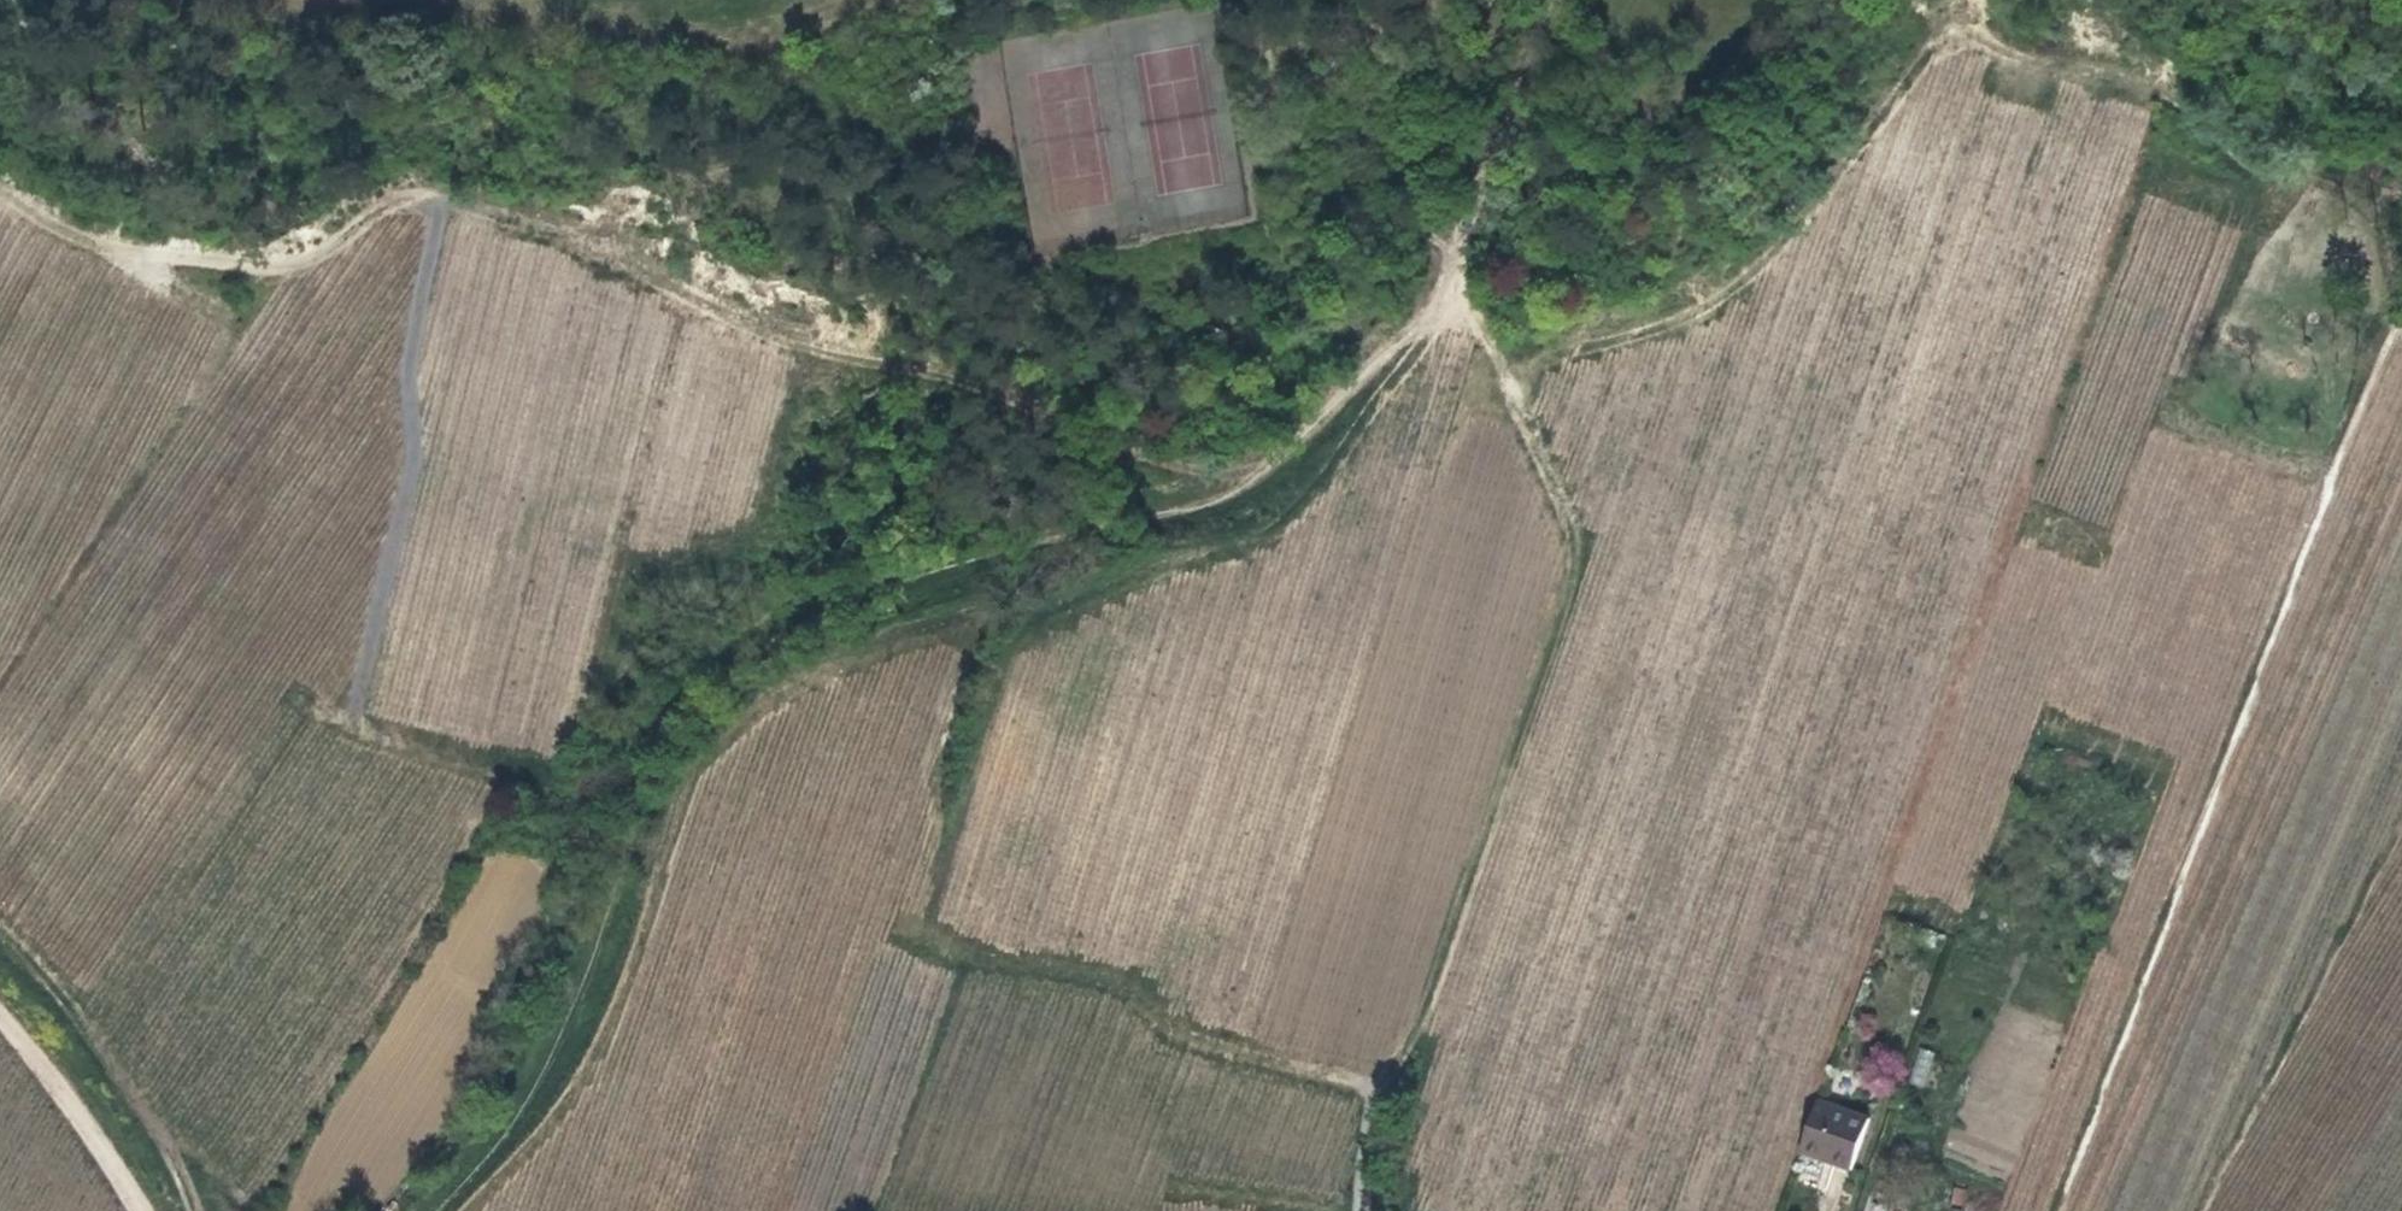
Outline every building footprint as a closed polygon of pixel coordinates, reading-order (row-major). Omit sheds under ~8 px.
[(1917,1048),(1910,1085),(1926,1088),(1933,1051),(1917,1048)] [(1799,1136),(1783,1188),(1811,1197),(1828,1145),(1799,1136)] [(1828,1145),(1811,1197),(1836,1204),(1853,1153),(1828,1145)]
